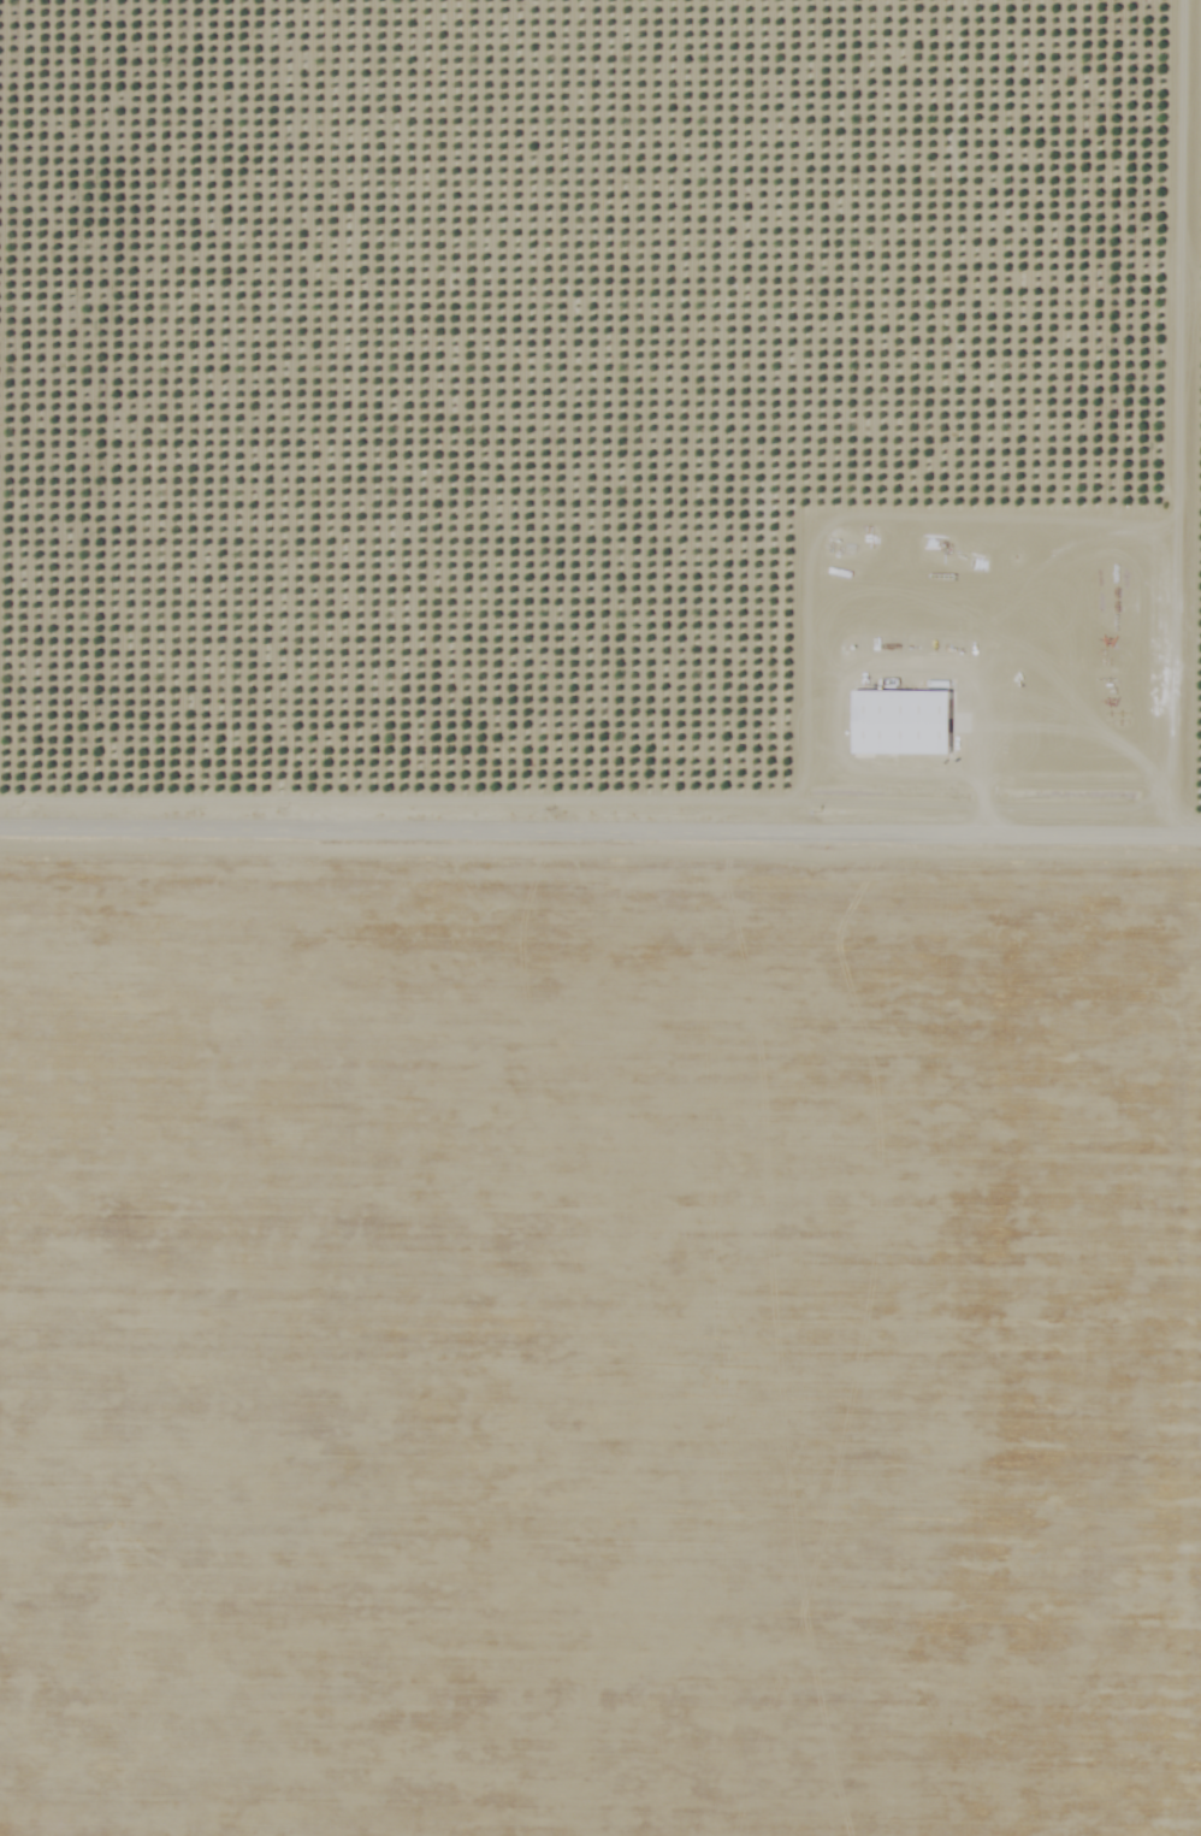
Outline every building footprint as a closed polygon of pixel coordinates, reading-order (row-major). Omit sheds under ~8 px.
[(851,751),(950,752),(951,689),(852,688),(851,751)]
